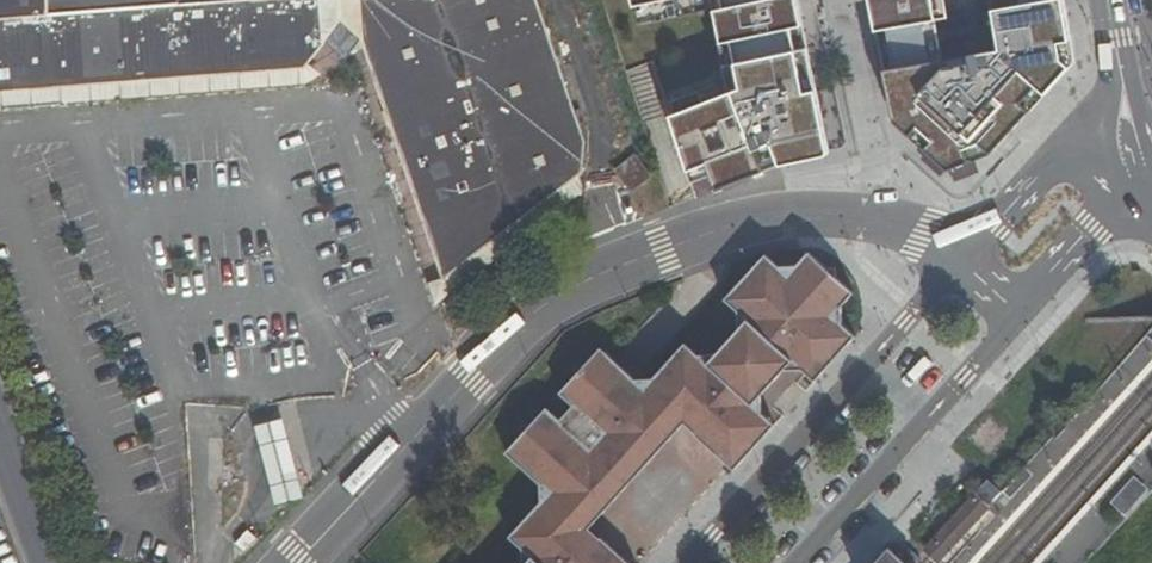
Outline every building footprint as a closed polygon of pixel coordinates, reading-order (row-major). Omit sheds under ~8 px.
[(720,3),(711,5),(718,37),(727,35),(731,56),(737,81),(729,84),(667,107),(685,161),(703,155),(713,179),(759,162),(750,139),(766,134),(775,156),(819,146),(820,146),(821,145),(822,144),(822,143),(822,142),(810,83),(799,85),(791,44),(787,23),(798,21),(793,0),(719,0),(720,3)] [(874,30),(887,27),(894,67),(883,69),(894,121),(909,134),(917,126),(930,137),(922,146),(946,168),(969,158),(965,146),(978,141),(989,152),(1029,108),(1021,100),(1035,85),(1043,92),(1069,65),(1061,57),(1058,42),(1069,40),(1062,0),(990,0),(992,8),(998,48),(968,53),(969,60),(942,64),(941,59),(930,61),(923,21),(936,18),(932,0),(868,0),(874,30)] [(345,61),(361,40),(324,43),(345,61)] [(304,68),(0,92),(0,108),(307,84),(304,68)] [(435,304),(583,192),(578,176),(442,278),(375,81),(362,87),(435,304)] [(615,170),(631,191),(650,176),(634,155),(615,170)] [(571,530),(608,488),(612,478),(618,472),(613,468),(626,454),(630,458),(637,450),(646,447),(682,407),(733,453),(765,418),(762,416),(762,396),(747,383),(759,370),(774,383),(786,370),(804,369),(817,382),(858,336),(843,322),(841,308),(855,292),(837,275),(836,266),(826,266),(810,251),(798,265),(781,264),(769,254),(727,300),(740,312),(741,328),(716,356),(699,357),(686,346),(653,382),(632,382),(598,351),(583,369),(573,369),(573,380),(558,396),(573,408),(561,422),(547,408),(530,426),(521,427),(522,436),(506,454),(541,485),(542,502),(509,539),(521,549),(522,562),(608,562),(571,530)] [(590,529),(683,427),(734,472),(776,428),(765,418),(733,453),(682,407),(646,447),(637,450),(630,458),(626,454),(613,468),(618,472),(612,478),(608,488),(571,530),(608,562),(628,562),(590,529)] [(254,427),(275,507),(304,500),(283,420),(254,427)] [(986,493),(995,501),(999,497),(1003,493),(993,485),(986,493)] [(987,510),(975,499),(926,551),(938,562),(987,510)] [(889,550),(877,562),(903,562),(889,550)]
